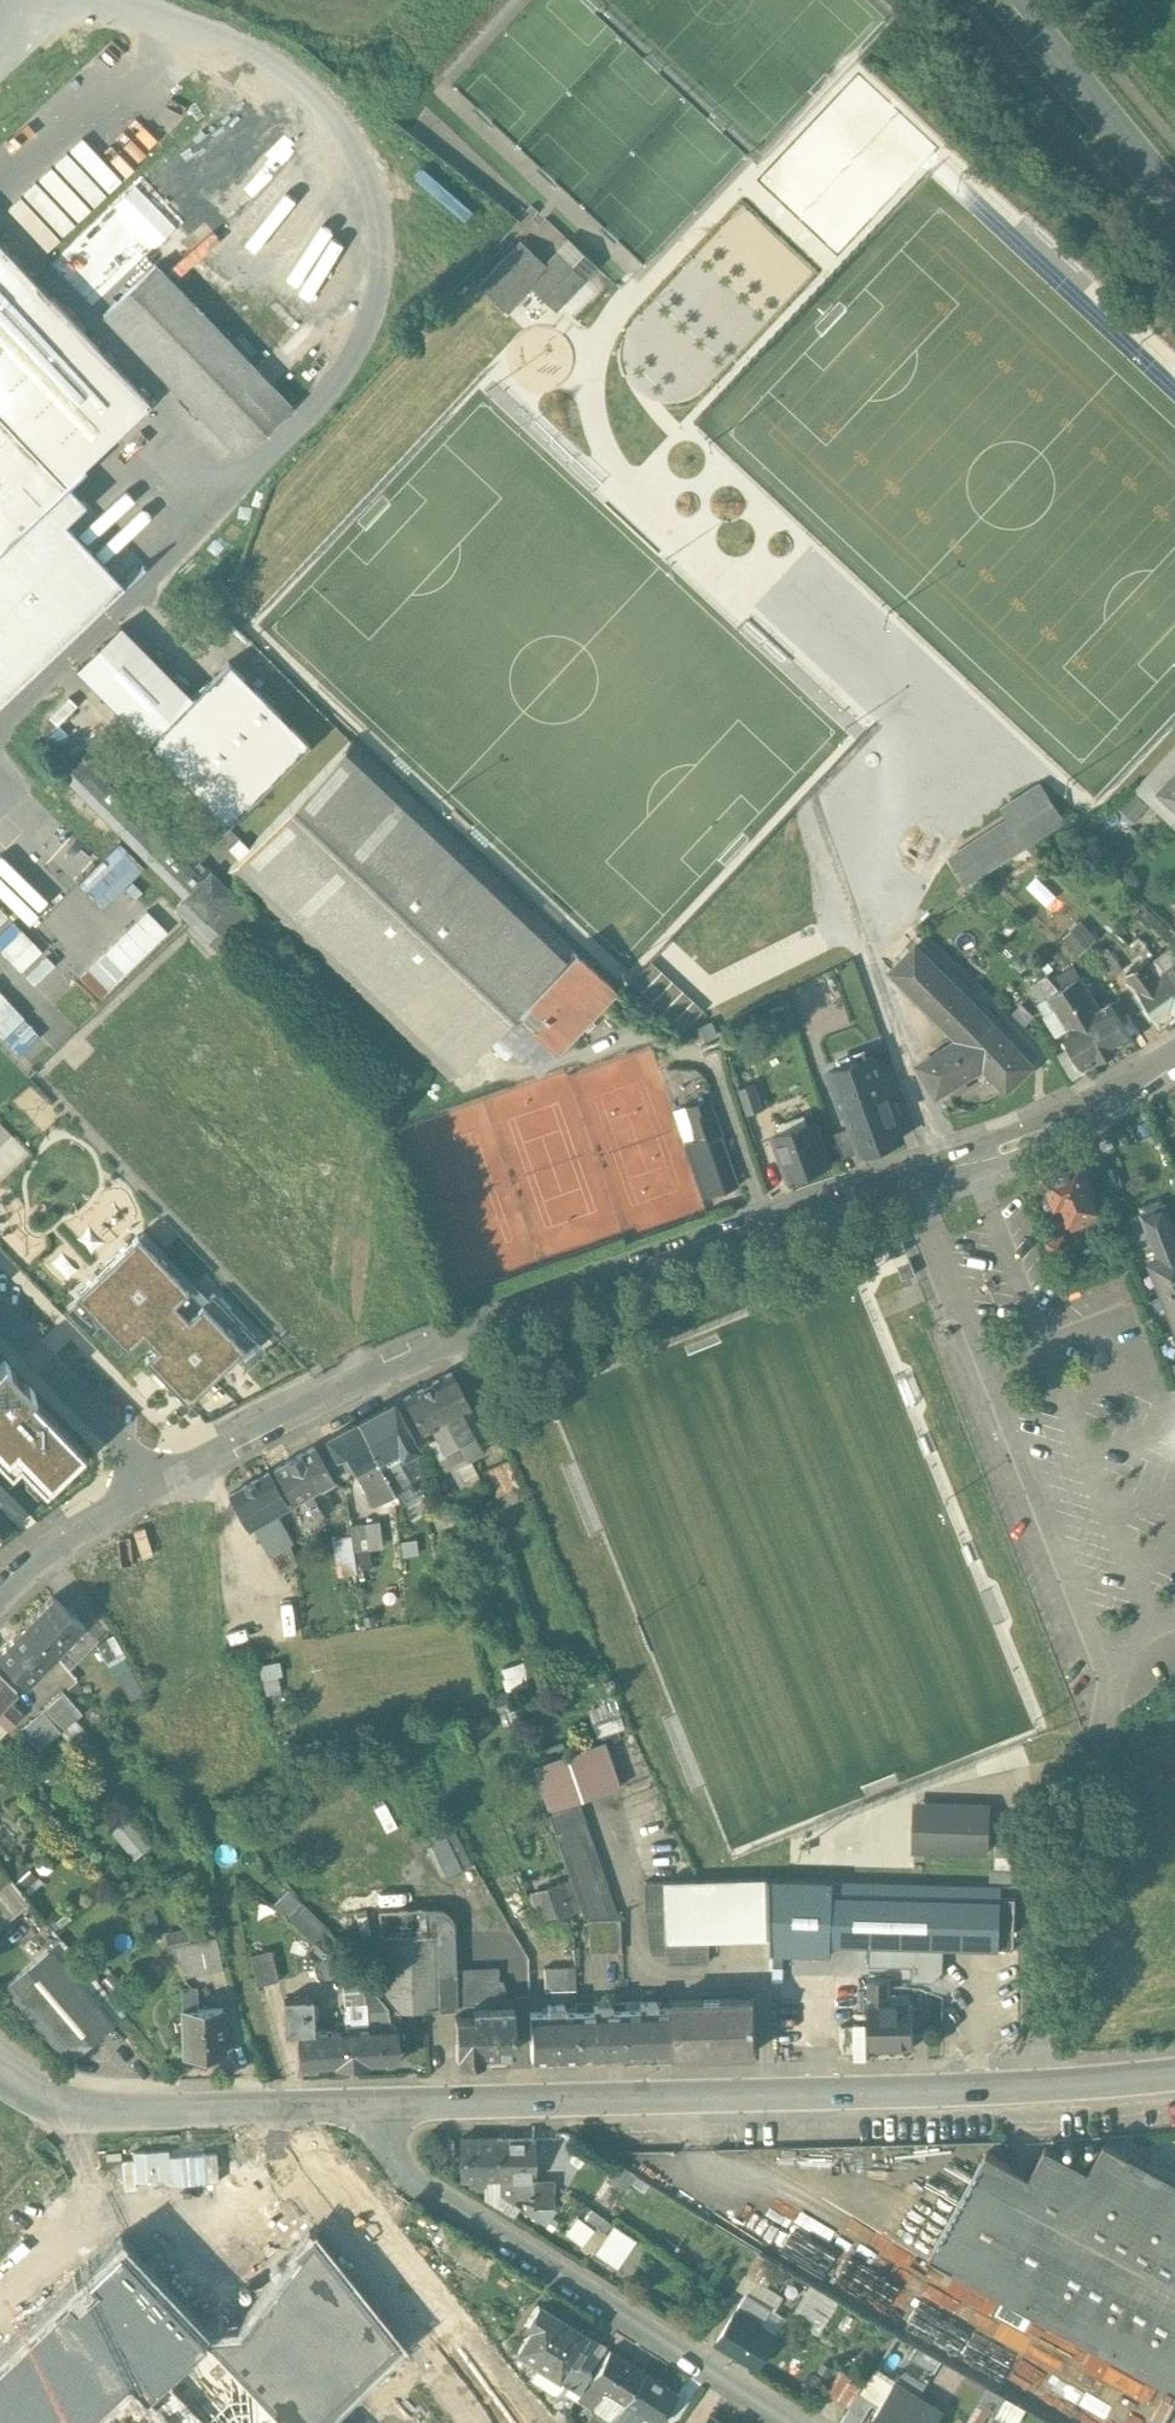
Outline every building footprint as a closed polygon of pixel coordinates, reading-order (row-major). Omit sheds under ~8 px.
[(84,137),(8,206),(47,248),(110,191),(108,190),(122,178),(84,137)] [(522,237),(481,283),(511,311),(534,286),(559,308),(596,267),(598,264),(569,238),(549,261),(522,237)] [(126,585),(65,521),(85,500),(67,483),(150,402),(0,243),(0,701),(126,585)] [(292,406),(155,264),(103,314),(240,456),(292,406)] [(196,686),(123,613),(75,660),(149,734),(196,686)] [(231,651),(196,686),(149,734),(147,735),(226,815),(311,731),(231,651)] [(574,950),(352,739),(228,870),(450,1080),(498,1030),(574,950)] [(1136,790),(1174,826),(1174,805),(1159,790),(1174,773),(1174,747),(1136,790)] [(211,873),(90,752),(64,778),(185,899),(211,873)] [(1159,790),(1174,805),(1174,773),(1159,790)] [(1007,818),(949,856),(968,884),(1069,818),(1048,786),(1042,778),(1000,806),(1007,818)] [(78,894),(119,934),(143,909),(102,869),(78,894)] [(254,917),(211,873),(185,899),(205,919),(196,928),(209,941),(218,932),(218,933),(220,931),(230,941),(254,917)] [(21,970),(44,949),(0,903),(0,948),(21,970)] [(1099,937),(1080,919),(1064,936),(1082,954),(1099,937)] [(1162,934),(1172,945),(1174,943),(1174,932),(1170,927),(1162,934)] [(990,1019),(917,945),(891,971),(958,1039),(990,1019)] [(1123,967),(1108,947),(1098,954),(1114,974),(1123,967)] [(574,950),(498,1030),(520,1051),(518,1053),(521,1055),(522,1053),(531,1062),(539,1054),(544,1059),(613,987),(574,950)] [(653,958),(634,980),(685,1026),(705,1004),(653,958)] [(1146,959),(1128,972),(1162,1019),(1174,1010),(1174,995),(1172,990),(1174,987),(1174,984),(1165,971),(1158,975),(1146,959)] [(1165,971),(1174,984),(1174,964),(1165,971)] [(1053,982),(1045,975),(1040,979),(1049,994),(1059,988),(1053,982)] [(1101,1008),(1081,975),(1067,984),(1087,1016),(1101,1008)] [(1059,988),(1049,994),(1056,1007),(1069,1027),(1087,1016),(1067,984),(1059,988)] [(19,1054),(42,1034),(0,988),(0,1032),(19,1054)] [(1101,1008),(1087,1016),(1108,1052),(1133,1037),(1111,1002),(1101,1008)] [(1056,1007),(1044,1015),(1056,1035),(1063,1031),(1069,1027),(1056,1007)] [(1069,1027),(1063,1031),(1074,1050),(1084,1066),(1108,1052),(1087,1016),(1069,1027)] [(990,1019),(958,1039),(917,1064),(937,1096),(984,1067),(1007,1091),(1034,1066),(990,1019)] [(711,1021),(698,1027),(703,1039),(717,1033),(711,1021)] [(514,1051),(496,1035),(488,1044),(505,1060),(514,1051)] [(1084,1066),(1074,1050),(1066,1055),(1079,1076),(1087,1071),(1084,1066)] [(905,1136),(876,1051),(823,1068),(839,1117),(845,1114),(850,1128),(857,1152),(858,1152),(905,1136)] [(756,1083),(740,1089),(748,1115),(764,1109),(756,1083)] [(707,1099),(687,1106),(699,1142),(700,1143),(720,1135),(707,1099)] [(806,1114),(781,1123),(784,1132),(774,1135),(789,1177),(831,1163),(816,1120),(809,1123),(806,1114)] [(850,1128),(836,1132),(844,1156),(857,1152),(850,1128)] [(720,1135),(700,1143),(699,1142),(690,1145),(708,1194),(737,1184),(720,1135)] [(1072,1159),(1064,1162),(1062,1167),(1044,1174),(1052,1193),(1043,1196),(1048,1208),(1063,1203),(1072,1227),(1083,1223),(1080,1216),(1101,1207),(1082,1160),(1079,1161),(1072,1159)] [(1160,1198),(1141,1206),(1162,1258),(1153,1261),(1174,1316),(1174,1235),(1160,1198)] [(1062,1235),(1047,1241),(1053,1255),(1068,1249),(1062,1235)] [(127,1240),(74,1294),(123,1343),(135,1331),(153,1348),(143,1359),(184,1399),(236,1346),(195,1306),(181,1320),(164,1304),(179,1290),(127,1240)] [(6,1462),(15,1453),(41,1479),(79,1442),(24,1386),(27,1383),(0,1356),(0,1456),(6,1462)] [(451,1372),(427,1384),(458,1442),(472,1434),(460,1411),(469,1405),(451,1372)] [(458,1442),(427,1384),(403,1397),(422,1432),(431,1427),(443,1450),(458,1442)] [(393,1403),(356,1422),(376,1458),(398,1446),(402,1455),(417,1447),(416,1446),(393,1403)] [(356,1422),(325,1438),(336,1457),(337,1457),(342,1464),(348,1461),(353,1470),(355,1469),(373,1504),(394,1493),(379,1466),(375,1458),(376,1458),(356,1422)] [(472,1434),(458,1442),(468,1459),(482,1452),(472,1434)] [(458,1442),(443,1450),(453,1467),(468,1459),(458,1442)] [(312,1445),(273,1468),(292,1501),(302,1496),(320,1485),(332,1478),(312,1445)] [(376,1458),(375,1458),(379,1466),(397,1457),(397,1459),(403,1456),(402,1455),(398,1446),(376,1458)] [(397,1457),(379,1466),(393,1490),(409,1482),(397,1459),(397,1457)] [(525,1496),(508,1460),(483,1471),(500,1508),(525,1496)] [(268,1472),(229,1494),(249,1528),(274,1513),(287,1506),(268,1472)] [(7,1523),(23,1508),(0,1484),(0,1516),(7,1523)] [(332,1507),(320,1485),(302,1496),(314,1518),(332,1507)] [(274,1513),(253,1525),(268,1552),(270,1551),(284,1543),(286,1542),(274,1522),(278,1520),(274,1513)] [(378,1522),(365,1524),(368,1550),(382,1547),(378,1522)] [(365,1524),(349,1527),(353,1552),(367,1550),(368,1550),(365,1524)] [(350,1534),(331,1537),(337,1575),(356,1572),(356,1569),(353,1552),(350,1534)] [(284,1543),(270,1551),(275,1560),(289,1552),(284,1543)] [(367,1550),(353,1552),(356,1569),(370,1567),(367,1550)] [(83,1623),(52,1595),(24,1625),(56,1654),(65,1644),(74,1635),(84,1624),(83,1623)] [(101,1631),(88,1618),(83,1623),(84,1624),(74,1635),(81,1642),(85,1646),(101,1631)] [(24,1625),(0,1650),(0,1659),(28,1684),(48,1663),(56,1654),(24,1625)] [(81,1642),(74,1635),(65,1644),(72,1651),(81,1642)] [(77,1678),(56,1654),(48,1663),(68,1686),(77,1678)] [(8,1701),(17,1691),(0,1675),(0,1709),(8,1701)] [(82,1713),(64,1692),(43,1710),(62,1732),(70,1724),(82,1713)] [(612,1694),(599,1698),(601,1705),(590,1708),(598,1733),(622,1726),(612,1694)] [(0,1709),(0,1720),(9,1729),(23,1715),(8,1701),(0,1709)] [(62,1732),(43,1710),(22,1728),(40,1750),(62,1732)] [(70,1724),(62,1732),(67,1737),(75,1730),(70,1724)] [(603,1740),(565,1753),(581,1798),(581,1799),(619,1786),(603,1740)] [(565,1753),(532,1764),(547,1808),(581,1798),(565,1753)] [(618,1913),(578,1800),(581,1799),(581,1798),(547,1808),(584,1915),(622,1913),(618,1913)] [(989,1806),(953,1804),(953,1812),(916,1810),(914,1849),(987,1852),(989,1806)] [(135,1858),(152,1843),(127,1816),(111,1831),(135,1858)] [(248,1817),(239,1825),(250,1839),(260,1831),(248,1817)] [(462,1868),(441,1827),(425,1835),(445,1876),(462,1868)] [(791,1870),(789,1839),(738,1841),(739,1872),(791,1870)] [(0,1865),(0,1890),(12,1880),(0,1865)] [(769,1878),(666,1881),(667,1937),(710,1936),(771,1935),(769,1878)] [(0,1890),(0,1913),(6,1921),(30,1901),(12,1880),(0,1890)] [(666,1881),(647,1881),(650,1914),(651,1914),(653,1948),(655,1952),(668,1952),(667,1937),(666,1881)] [(561,1884),(534,1893),(542,1917),(571,1914),(561,1884)] [(289,1888),(276,1902),(315,1938),(328,1925),(289,1888)] [(1001,1900),(833,1895),(831,1943),(1000,1948),(1001,1900)] [(621,1919),(588,1920),(589,1953),(622,1952),(621,1919)] [(710,1936),(667,1937),(668,1952),(668,1963),(711,1962),(710,1936)] [(125,2013),(61,1938),(5,1985),(69,2060),(125,2013)] [(217,1938),(169,1947),(190,1974),(223,1967),(217,1938)] [(272,1948),(250,1953),(257,1984),(279,1979),(272,1948)] [(575,1966),(544,1967),(545,1990),(576,1990),(575,1966)] [(886,1981),(886,1970),(870,1970),(870,1981),(886,1981)] [(892,2001),(892,1981),(886,1981),(870,1981),(871,2046),(915,2046),(915,2001),(892,2001)] [(364,1983),(344,1984),(345,2003),(365,2002),(366,2002),(365,1985),(364,1983)] [(391,2005),(372,1991),(369,1992),(368,1985),(365,1985),(366,2002),(365,2002),(367,2025),(368,2025),(392,2023),(391,2005)] [(197,1987),(182,1988),(182,2009),(198,2008),(197,1987)] [(313,1995),(284,1997),(286,2032),(297,2032),(297,2029),(315,2028),(313,1995)] [(756,1999),(670,2001),(670,2007),(671,2052),(757,2050),(756,1999)] [(656,2001),(638,2001),(639,2008),(623,2008),(625,2053),(671,2052),(670,2007),(656,2007),(656,2001)] [(611,2003),(593,2003),(593,2010),(577,2010),(578,2054),(625,2053),(623,2008),(611,2008),(611,2003)] [(512,2004),(473,2006),(473,2012),(455,2013),(456,2056),(482,2055),(481,2049),(514,2048),(512,2004)] [(564,2004),(546,2005),(546,2010),(530,2010),(531,2055),(578,2054),(577,2010),(564,2011),(564,2004)] [(198,2008),(182,2009),(184,2053),(225,2052),(223,2007),(198,2008)] [(351,2019),(336,2020),(337,2027),(328,2027),(330,2065),(356,2063),(355,2042),(369,2041),(368,2025),(367,2025),(351,2026),(351,2019)] [(392,2023),(368,2025),(369,2041),(355,2042),(356,2063),(400,2060),(398,2023),(392,2023)] [(315,2028),(297,2029),(297,2032),(299,2067),(330,2065),(328,2027),(315,2028)] [(498,2179),(496,2138),(461,2139),(462,2178),(470,2178),(470,2185),(476,2185),(476,2188),(484,2188),(484,2197),(514,2216),(520,2208),(514,2204),(500,2194),(499,2194),(498,2179)] [(535,2138),(496,2138),(498,2179),(513,2179),(513,2198),(516,2198),(534,2198),(534,2179),(535,2179),(535,2138)] [(1128,2155),(1129,2155),(1105,2142),(1089,2171),(1047,2148),(1047,2147),(1046,2147),(1030,2175),(987,2151),(931,2254),(1171,2385),(1174,2387),(1174,2180),(1128,2155)] [(513,2179),(498,2179),(499,2194),(500,2194),(514,2204),(516,2198),(513,2198),(513,2179)] [(594,2228),(578,2216),(565,2232),(582,2245),(594,2228)] [(118,2233),(0,2347),(0,2422),(91,2422),(127,2388),(161,2422),(324,2422),(407,2344),(310,2225),(228,2336),(217,2337),(118,2233)] [(635,2240),(612,2225),(594,2251),(617,2266),(635,2240)] [(437,2233),(431,2230),(424,2240),(438,2250),(446,2240),(437,2233)] [(819,2329),(837,2296),(815,2284),(796,2316),(819,2329)] [(754,2286),(749,2294),(748,2294),(718,2342),(734,2352),(731,2357),(738,2361),(741,2356),(757,2366),(777,2334),(761,2324),(771,2308),(758,2300),(763,2292),(754,2286)] [(585,2334),(538,2304),(527,2322),(533,2326),(518,2349),(541,2364),(532,2378),(558,2395),(567,2381),(579,2388),(586,2378),(590,2369),(576,2360),(583,2349),(578,2345),(585,2334)] [(605,2347),(585,2334),(578,2345),(583,2349),(576,2360),(590,2369),(605,2347)] [(645,2372),(610,2350),(590,2381),(605,2390),(620,2400),(625,2403),(645,2372)] [(865,2385),(841,2370),(827,2392),(850,2407),(855,2401),(865,2385)] [(645,2372),(625,2403),(632,2407),(640,2412),(657,2422),(661,2422),(679,2394),(645,2372)] [(590,2381),(586,2378),(579,2388),(575,2395),(574,2396),(593,2408),(605,2390),(590,2381)] [(558,2395),(557,2397),(570,2404),(574,2396),(575,2395),(579,2388),(567,2381),(558,2395)] [(894,2383),(869,2422),(903,2422),(919,2398),(894,2383)] [(903,2422),(936,2422),(942,2413),(919,2398),(903,2422)] [(612,2412),(608,2409),(604,2415),(616,2422),(621,2422),(632,2407),(625,2403),(620,2400),(612,2412)] [(855,2401),(842,2421),(845,2422),(861,2422),(869,2410),(855,2401)] [(966,2422),(983,2422),(990,2411),(979,2403),(966,2422)] [(621,2422),(633,2422),(640,2412),(632,2407),(621,2422)] [(711,2413),(704,2422),(726,2422),(711,2413)]
